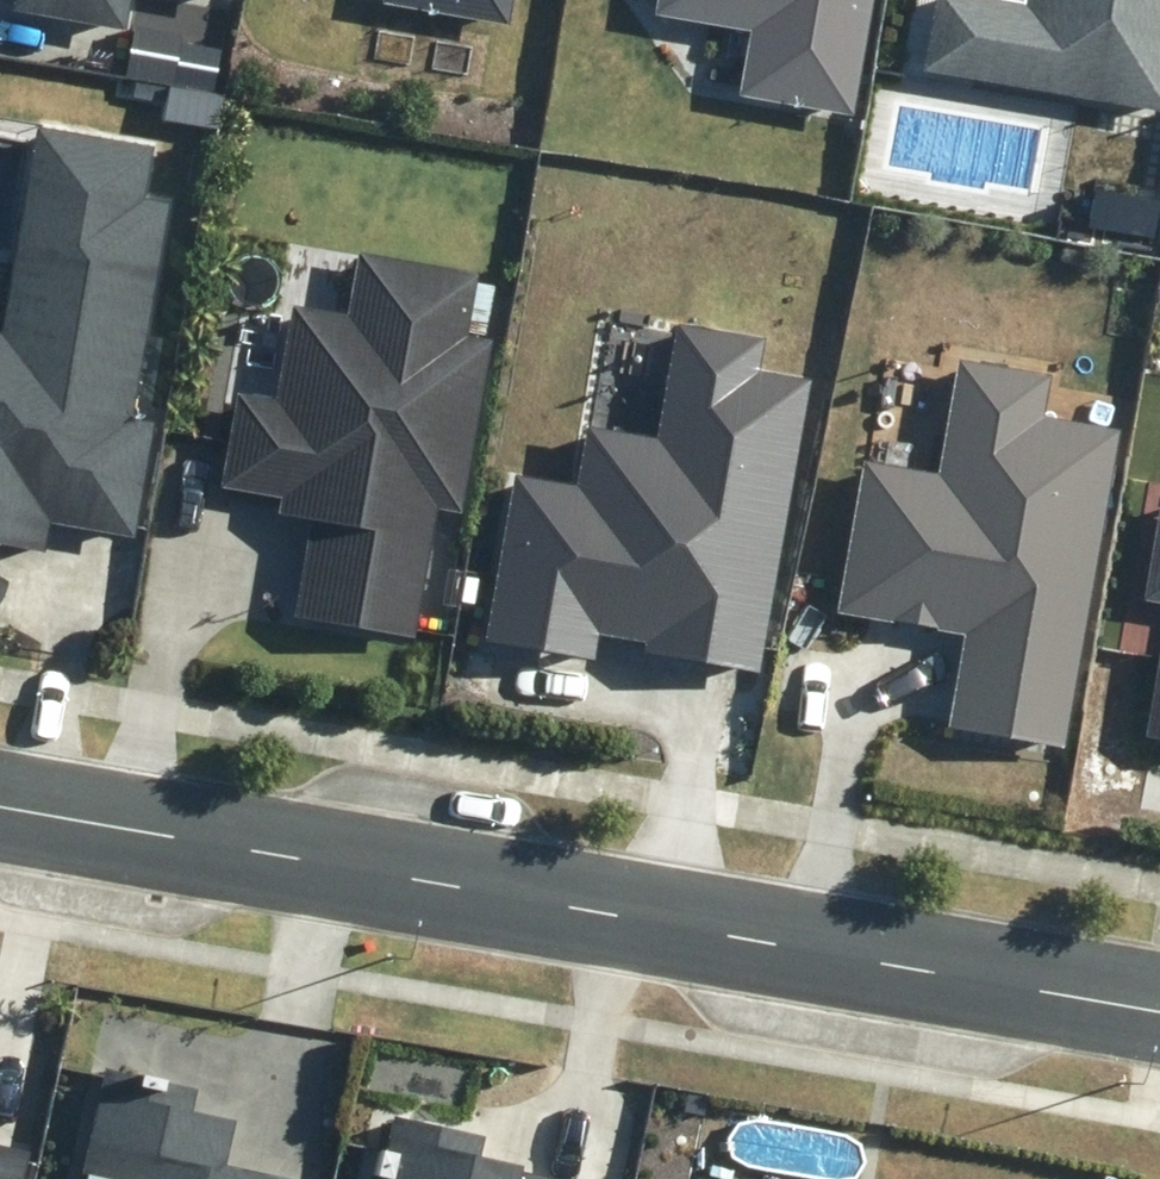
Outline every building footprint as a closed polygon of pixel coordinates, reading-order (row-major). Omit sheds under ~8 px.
[(12,14),(129,34),(135,0),(14,0),(12,14)] [(510,23),(514,0),(384,0),(384,1),(510,23)] [(850,113),(871,0),(658,0),(656,13),(752,31),(740,93),(850,113)] [(996,0),(938,0),(926,68),(1159,111),(1159,0),(1028,0),(1027,6),(996,0)] [(46,552),(51,522),(134,537),(157,411),(134,407),(171,201),(143,196),(152,147),(41,127),(3,333),(0,332),(0,544),(46,552)] [(294,617),(416,638),(438,509),(461,513),(491,339),(467,335),(477,274),(360,254),(349,317),(294,307),(278,402),(237,395),(221,487),(281,498),(278,514),(311,520),(294,617)] [(647,652),(760,672),(810,384),(759,375),(765,341),(677,327),(658,435),(585,422),(575,482),(512,471),(483,643),(596,663),(601,636),(648,644),(647,652)] [(1042,381),(947,364),(928,470),(850,456),(821,618),(959,643),(944,728),(1057,748),(1112,439),(1034,425),(1042,381)] [(1147,600),(1159,602),(1159,523),(1147,600)] [(1146,735),(1159,737),(1159,653),(1146,735)] [(108,1070),(85,1173),(113,1178),(306,1178),(230,1162),(239,1122),(192,1111),(197,1090),(108,1070)] [(396,1118),(383,1178),(554,1178),(523,1172),(524,1167),(481,1157),(485,1138),(396,1118)] [(33,1150),(0,1143),(0,1178),(26,1178),(33,1150)]
